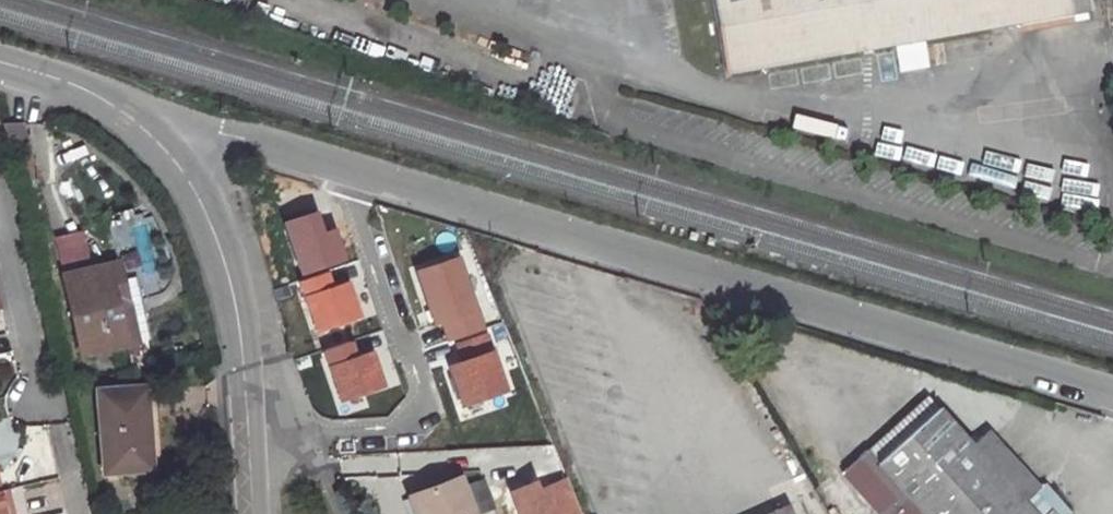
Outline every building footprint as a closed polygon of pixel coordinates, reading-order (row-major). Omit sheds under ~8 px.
[(722,76),(1089,12),(1087,0),(708,0),(722,76)] [(22,119),(2,123),(11,160),(31,155),(22,119)] [(118,263),(61,275),(80,355),(125,345),(116,304),(126,302),(118,263)] [(116,304),(125,345),(135,342),(126,302),(116,304)] [(351,335),(367,408),(397,401),(381,328),(351,335)] [(144,387),(95,391),(101,473),(150,469),(144,387)] [(926,396),(865,450),(876,463),(936,408),(926,396)] [(879,513),(1034,513),(1023,502),(1037,489),(985,431),(970,443),(936,408),(876,463),(865,450),(841,472),(879,513)] [(414,494),(422,513),(470,513),(457,478),(414,494)] [(2,511),(10,509),(6,489),(3,490),(0,490),(0,513),(3,513),(2,511)] [(414,494),(406,497),(413,513),(422,513),(414,494)]
